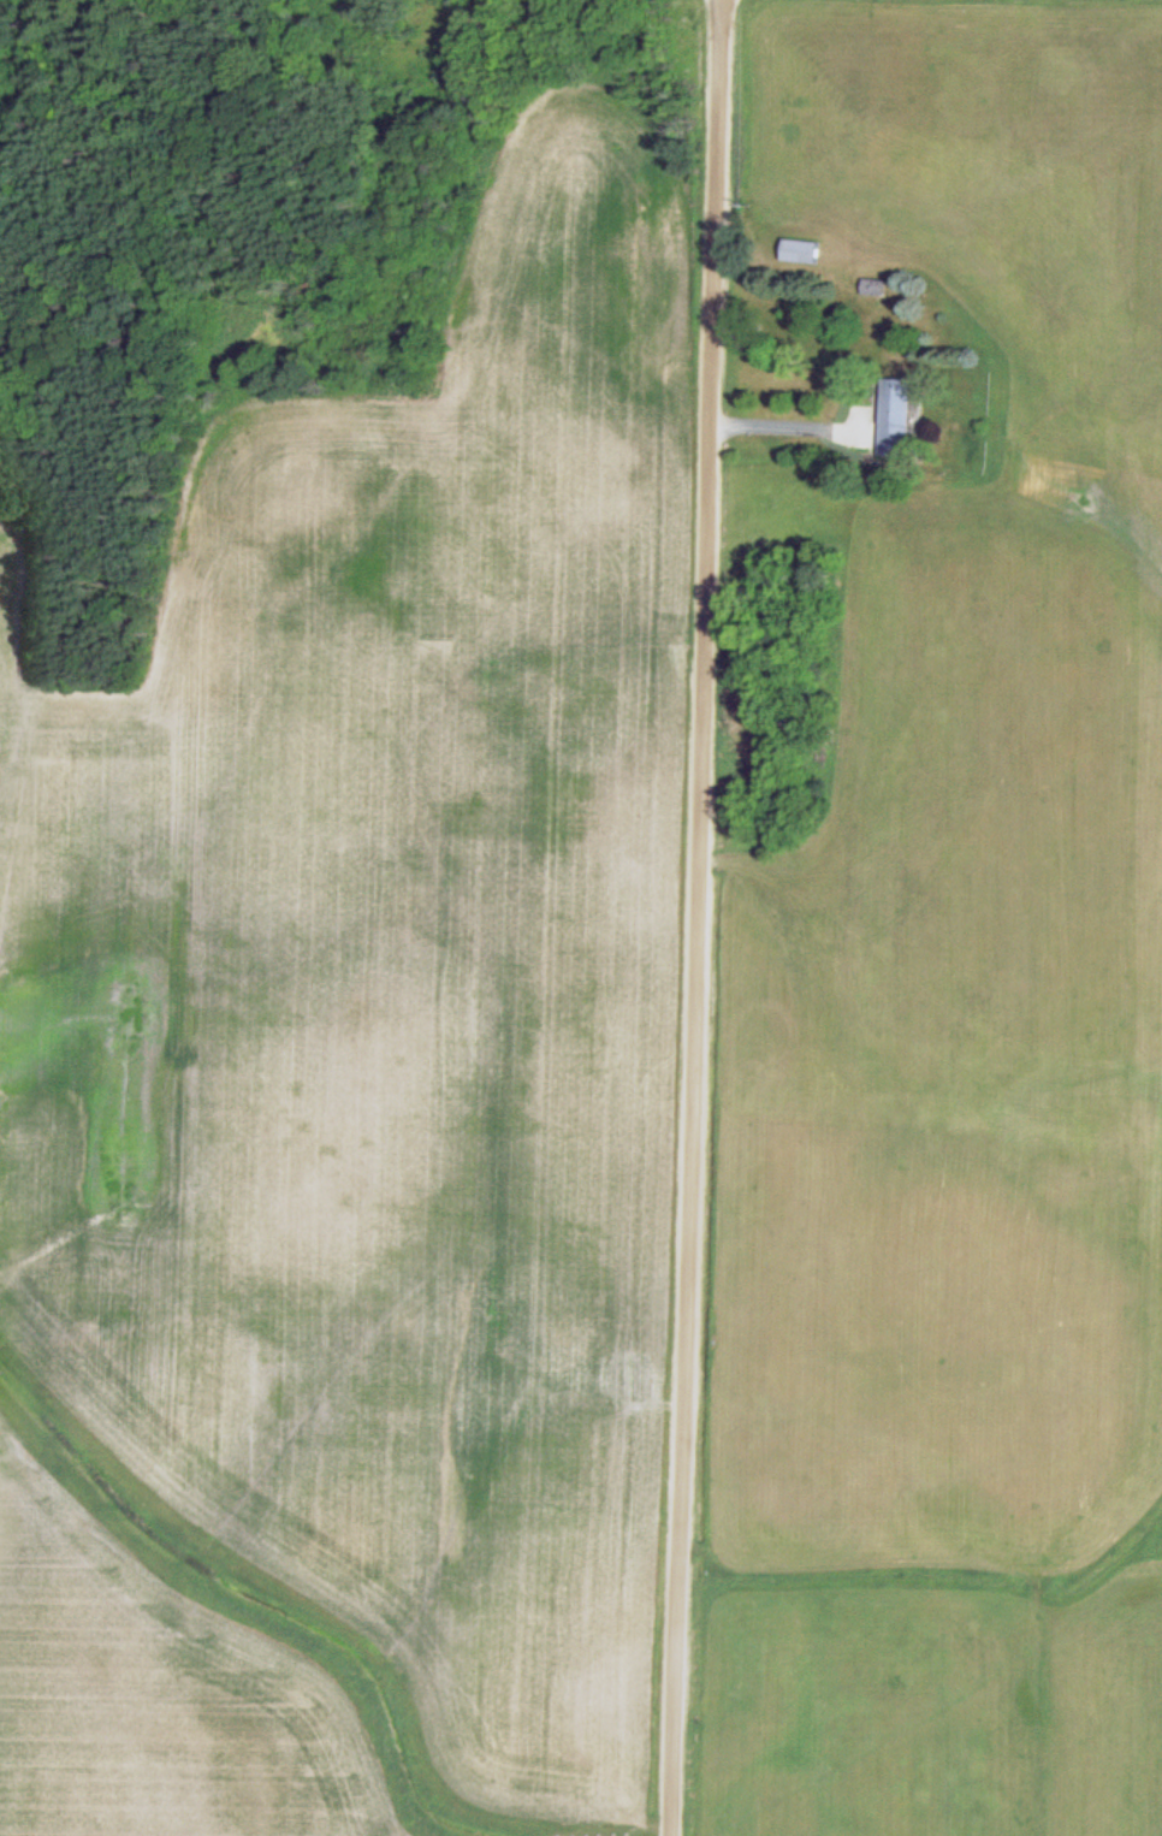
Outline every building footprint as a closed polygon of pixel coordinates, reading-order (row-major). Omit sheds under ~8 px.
[(784,259),(820,265),(824,242),(788,237),(784,259)] [(886,293),(886,280),(865,280),(866,294),(886,293)] [(914,378),(885,378),(883,455),(912,456),(914,378)]
